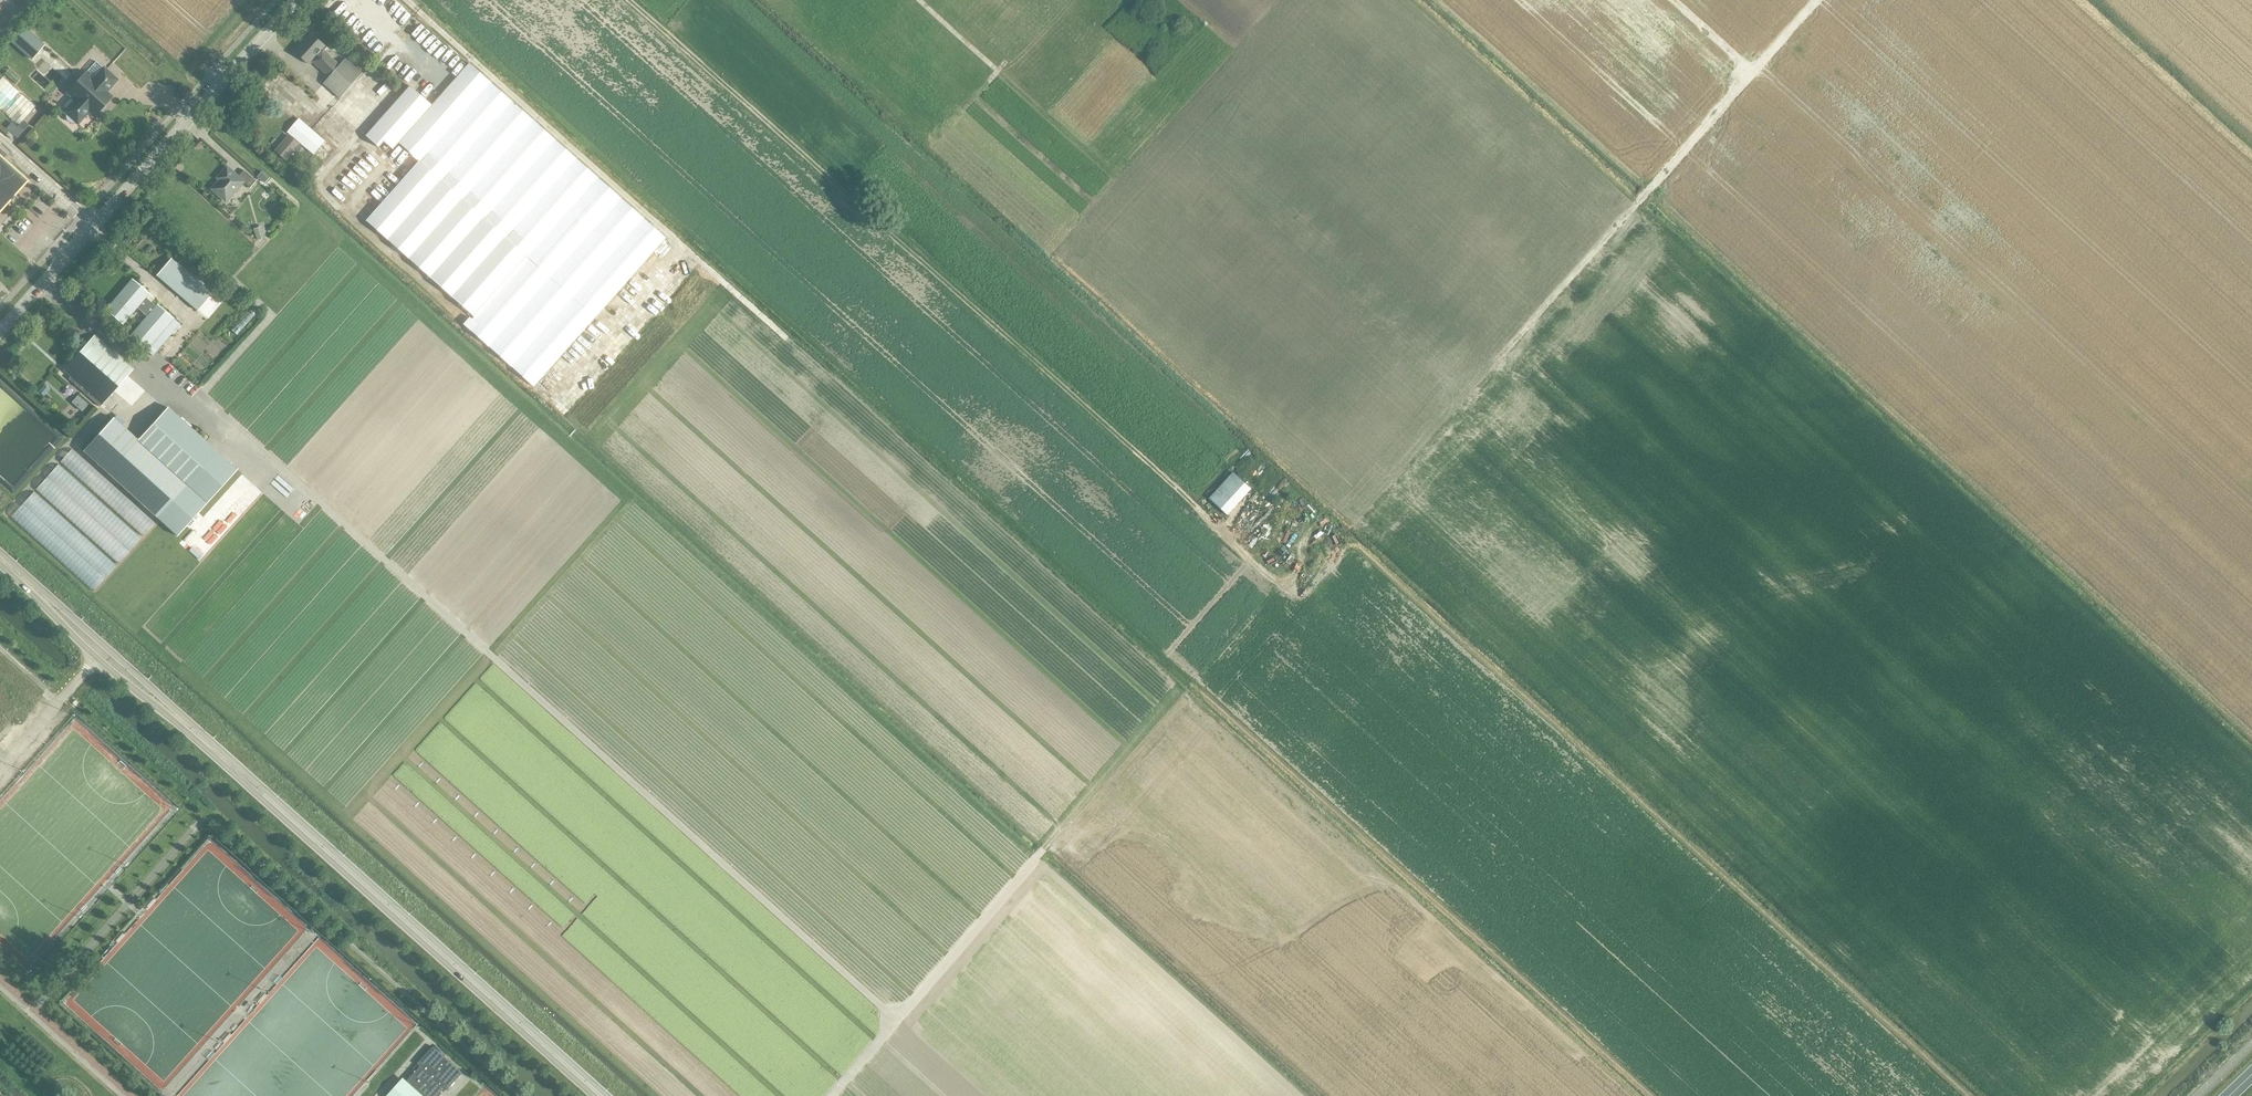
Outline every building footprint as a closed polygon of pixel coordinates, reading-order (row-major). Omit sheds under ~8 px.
[(23,26),(10,40),(32,59),(44,45),(23,26)] [(335,94),(357,69),(345,58),(340,65),(324,51),(327,47),(325,46),(312,34),(295,52),(309,64),(312,61),(329,77),(323,83),(335,94)] [(384,140),(387,144),(392,148),(337,211),(534,386),(666,238),(469,63),(432,105),(410,86),(366,135),(378,147),(384,140)] [(9,67),(4,73),(16,83),(21,78),(9,67)] [(92,81),(84,74),(68,92),(76,99),(65,112),(67,114),(66,115),(66,117),(67,119),(68,121),(69,122),(71,122),(73,122),(74,121),(77,123),(89,110),(94,115),(110,97),(105,92),(116,80),(104,68),(92,81)] [(4,75),(0,79),(0,111),(11,121),(18,126),(24,120),(37,105),(4,75)] [(288,132),(320,159),(324,162),(335,149),(299,118),(288,132)] [(18,126),(11,121),(6,128),(17,137),(28,124),(24,120),(18,126)] [(286,159),(299,144),(289,135),(276,151),(286,159)] [(9,200),(11,201),(15,197),(13,195),(26,181),(0,157),(0,210),(9,200)] [(227,167),(220,175),(222,177),(212,189),(226,201),(243,182),(250,188),(256,181),(244,170),(238,176),(227,167)] [(265,182),(270,177),(263,170),(258,176),(265,182)] [(265,237),(262,229),(255,231),(257,239),(265,237)] [(156,275),(197,310),(212,293),(171,258),(156,275)] [(146,350),(146,349),(153,355),(179,324),(173,318),(157,304),(155,306),(145,297),(149,294),(132,279),(106,309),(122,324),(137,308),(147,316),(130,336),(146,350)] [(237,334),(255,314),(250,309),(232,329),(237,334)] [(100,406),(133,369),(95,335),(64,370),(71,376),(68,378),(100,406)] [(44,395),(50,389),(44,384),(38,390),(44,395)] [(82,411),(88,404),(78,395),(71,402),(82,411)] [(217,452),(167,407),(136,442),(114,418),(84,451),(158,517),(217,452)] [(155,521),(73,447),(60,460),(143,535),(155,521)] [(57,463),(35,489),(120,561),(142,535),(57,463)] [(1235,470),(1208,498),(1219,508),(1245,480),(1235,470)] [(34,490),(11,516),(95,589),(117,563),(34,490)] [(20,719),(28,709),(20,701),(11,711),(20,719)] [(462,1072),(433,1046),(417,1064),(420,1066),(406,1082),(403,1079),(389,1095),(437,1095),(444,1088),(447,1090),(462,1072)]
